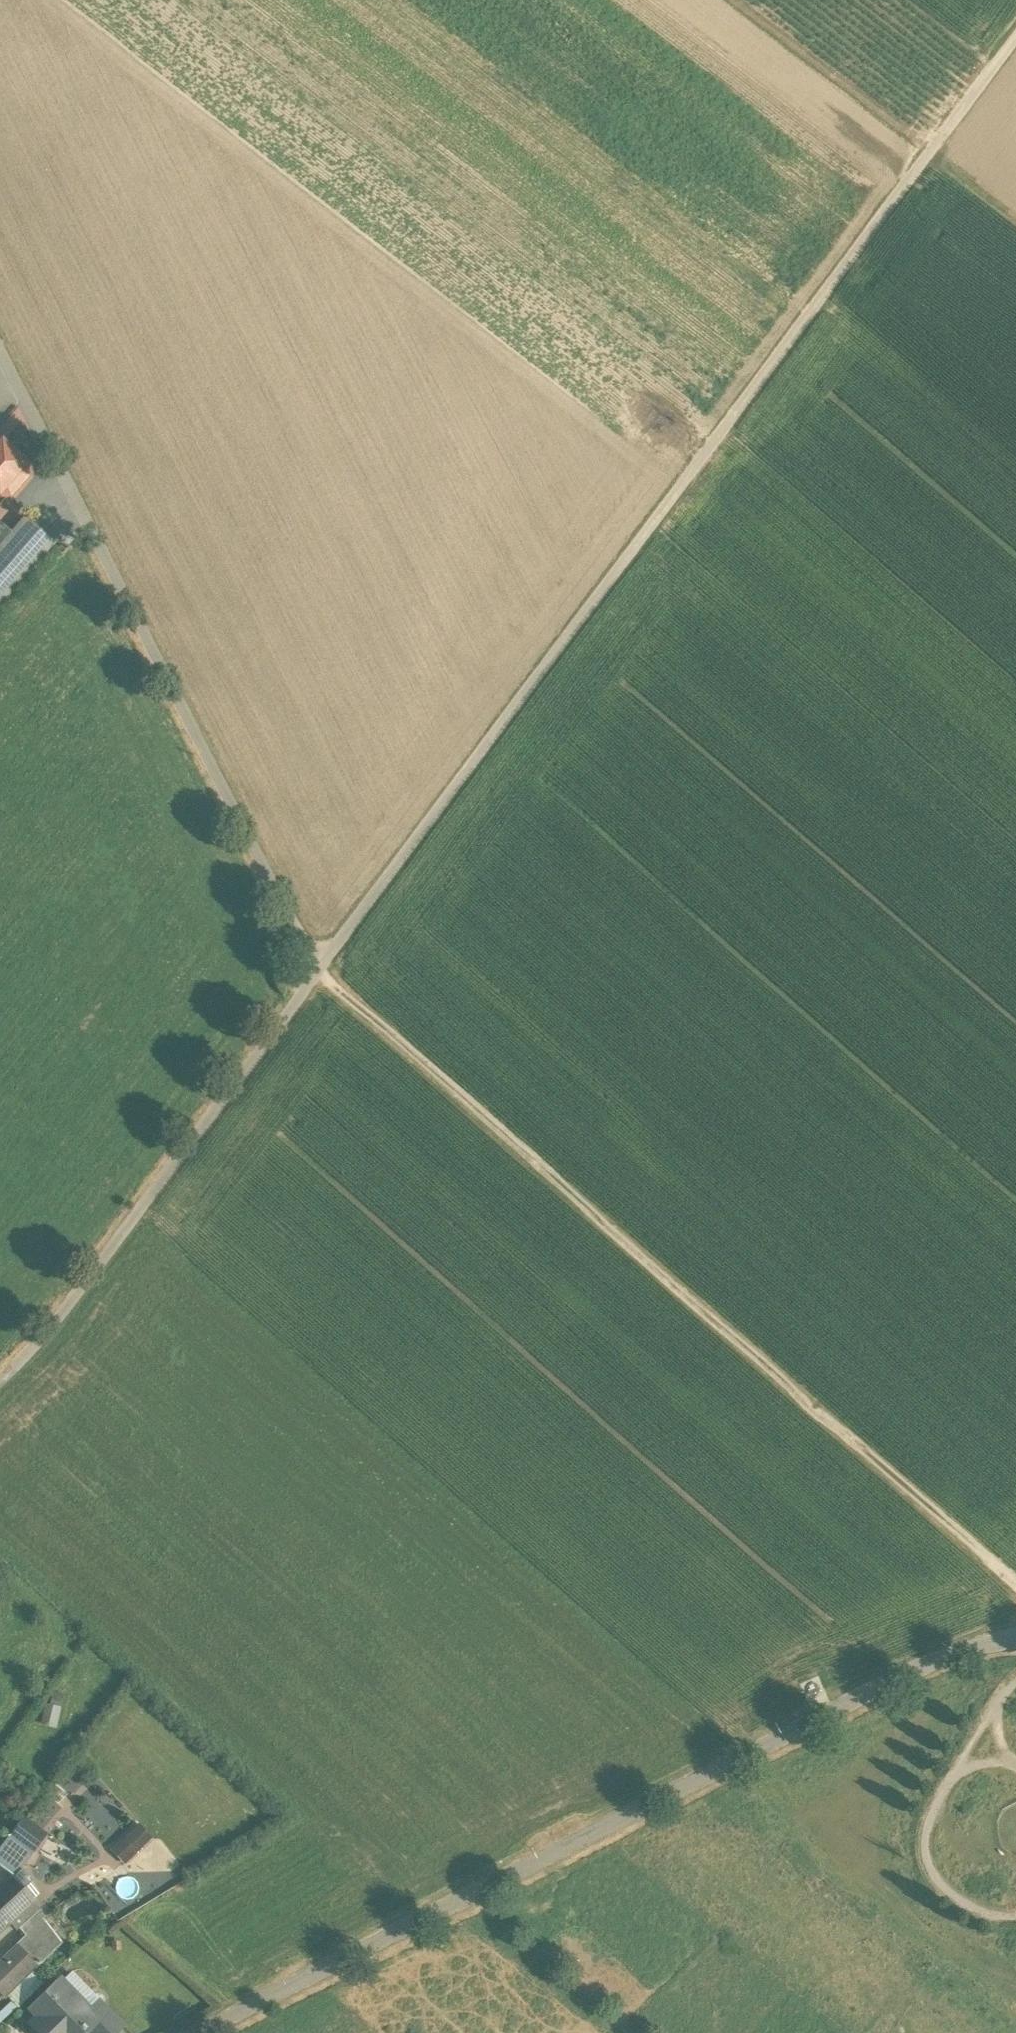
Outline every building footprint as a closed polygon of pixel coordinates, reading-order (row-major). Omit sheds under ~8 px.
[(2,442),(0,444),(0,495),(1,495),(6,492),(10,495),(24,479),(21,476),(22,475),(21,470),(20,469),(26,463),(2,442)] [(55,543),(25,517),(11,532),(0,545),(0,606),(55,543)] [(11,532),(0,522),(0,545),(11,532)] [(44,1835),(22,1818),(9,1835),(32,1850),(44,1835)] [(150,1845),(133,1829),(109,1853),(126,1869),(150,1845)] [(0,1846),(0,1868),(12,1877),(32,1850),(9,1835),(0,1846)] [(0,1888),(0,1928),(8,1921),(29,1901),(8,1879),(0,1888)] [(29,1901),(8,1921),(17,1930),(19,1928),(37,1911),(29,1901)] [(37,1911),(19,1928),(28,1937),(17,1946),(37,1966),(59,1943),(39,1917),(40,1916),(37,1911)] [(0,1964),(0,1990),(7,1997),(37,1966),(17,1946),(0,1964)] [(55,1981),(28,2008),(34,2014),(28,2021),(41,2032),(75,2032),(80,2028),(91,2016),(84,2010),(55,1981)] [(93,2001),(84,2010),(91,2016),(80,2028),(85,2032),(108,2032),(117,2024),(93,2001)]
